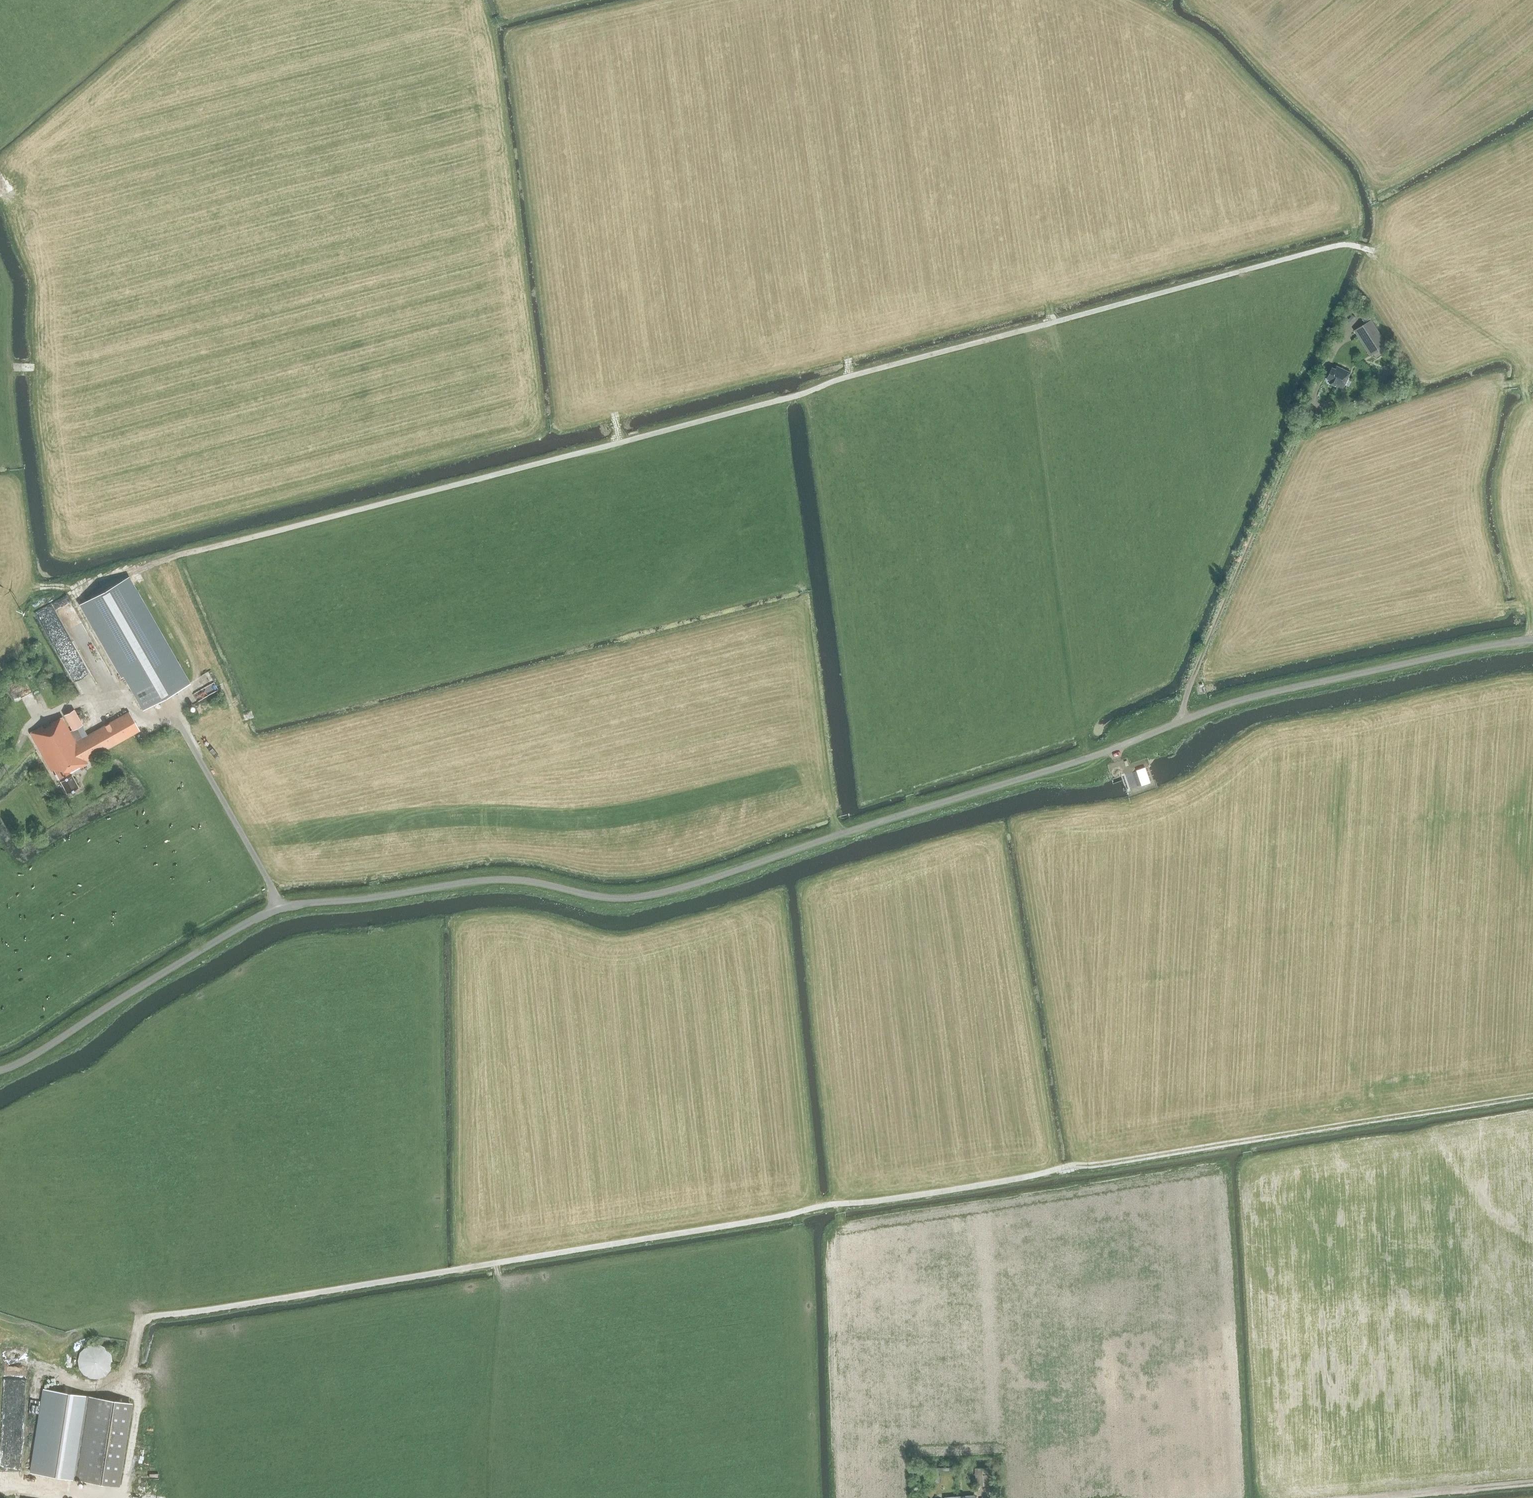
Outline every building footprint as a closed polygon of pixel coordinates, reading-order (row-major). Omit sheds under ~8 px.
[(1369,318),(1366,313),(1360,316),(1364,322),(1369,318)] [(1386,344),(1371,320),(1354,330),(1369,355),(1372,353),(1375,358),(1386,352),(1383,346),(1386,344)] [(1329,382),(1342,389),(1350,372),(1336,366),(1335,369),(1331,367),(1326,378),(1330,380),(1329,382)] [(81,603),(142,709),(187,684),(126,578),(81,603)] [(74,709),(64,715),(72,729),(76,727),(81,724),(82,724),(74,709)] [(86,760),(143,728),(132,710),(82,738),(76,727),(72,729),(69,731),(61,716),(53,721),(53,720),(29,733),(51,771),(54,770),(67,793),(78,787),(70,773),(87,763),(86,760)] [(1150,782),(1145,767),(1136,770),(1141,786),(1150,782)] [(110,1369),(112,1362),(111,1354),(106,1348),(100,1344),(92,1343),(85,1346),(80,1352),(78,1359),(79,1367),(83,1373),(90,1377),(98,1378),(105,1375),(110,1369)] [(30,1472),(92,1481),(116,1485),(129,1402),(43,1388),(30,1472)] [(982,1470),(982,1474),(979,1474),(979,1480),(975,1480),(975,1486),(991,1485),(991,1469),(982,1470)]
